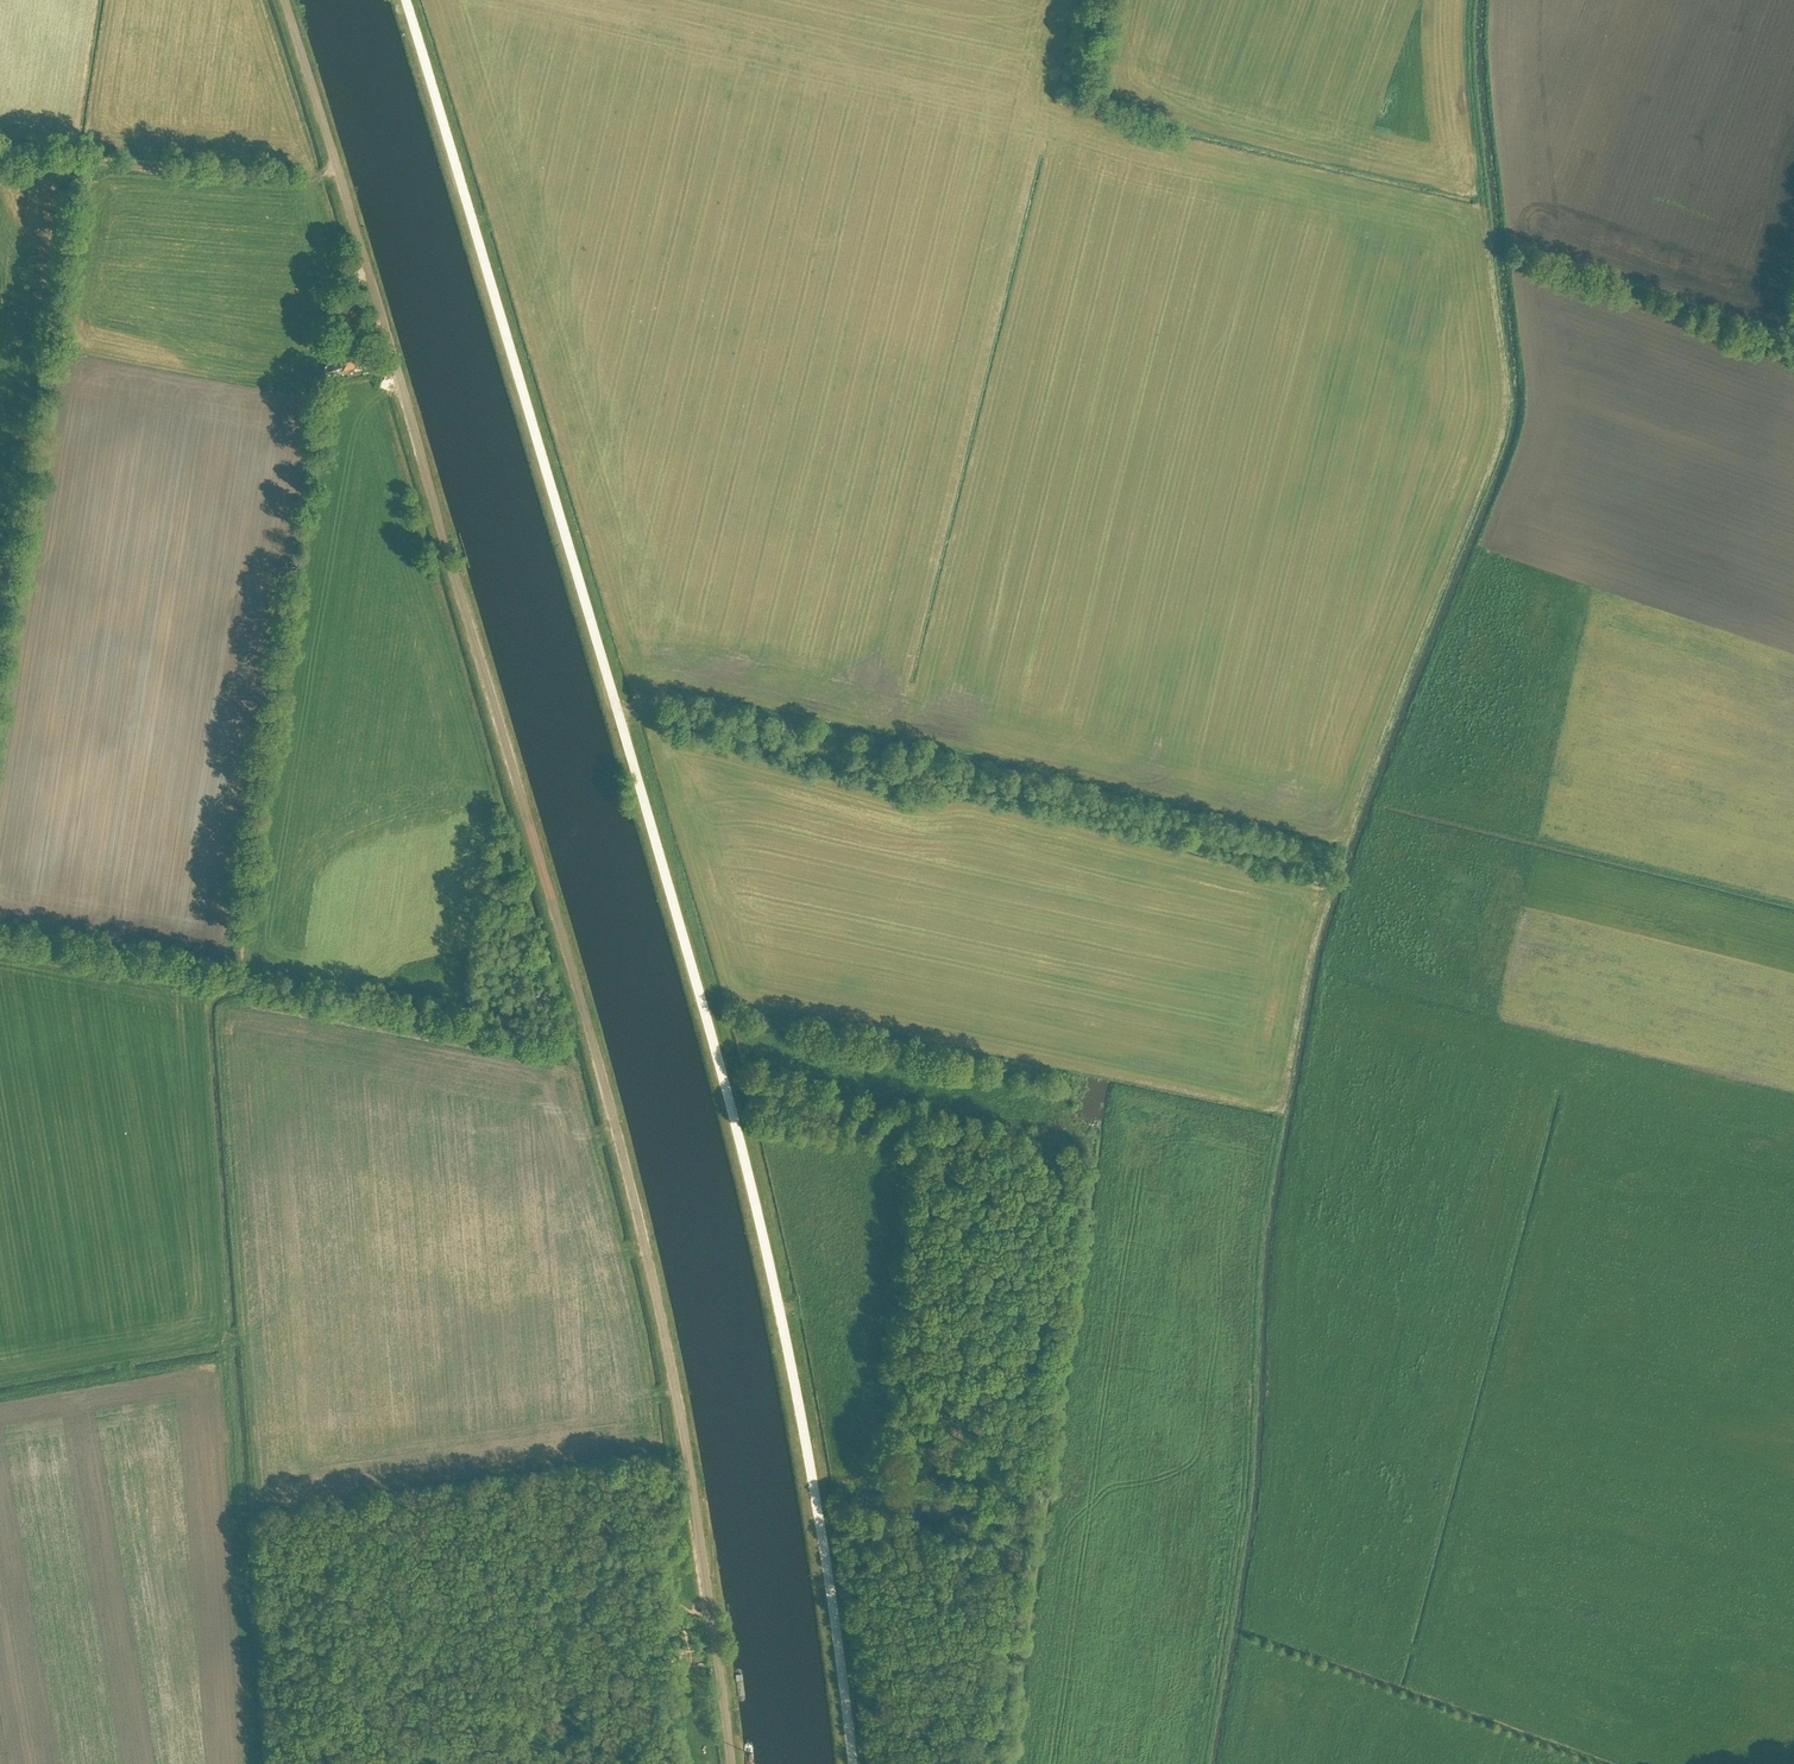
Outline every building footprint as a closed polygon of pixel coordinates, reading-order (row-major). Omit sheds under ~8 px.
[(356,317),(358,304),(351,303),(339,301),(337,314),(349,316),(356,317)]
